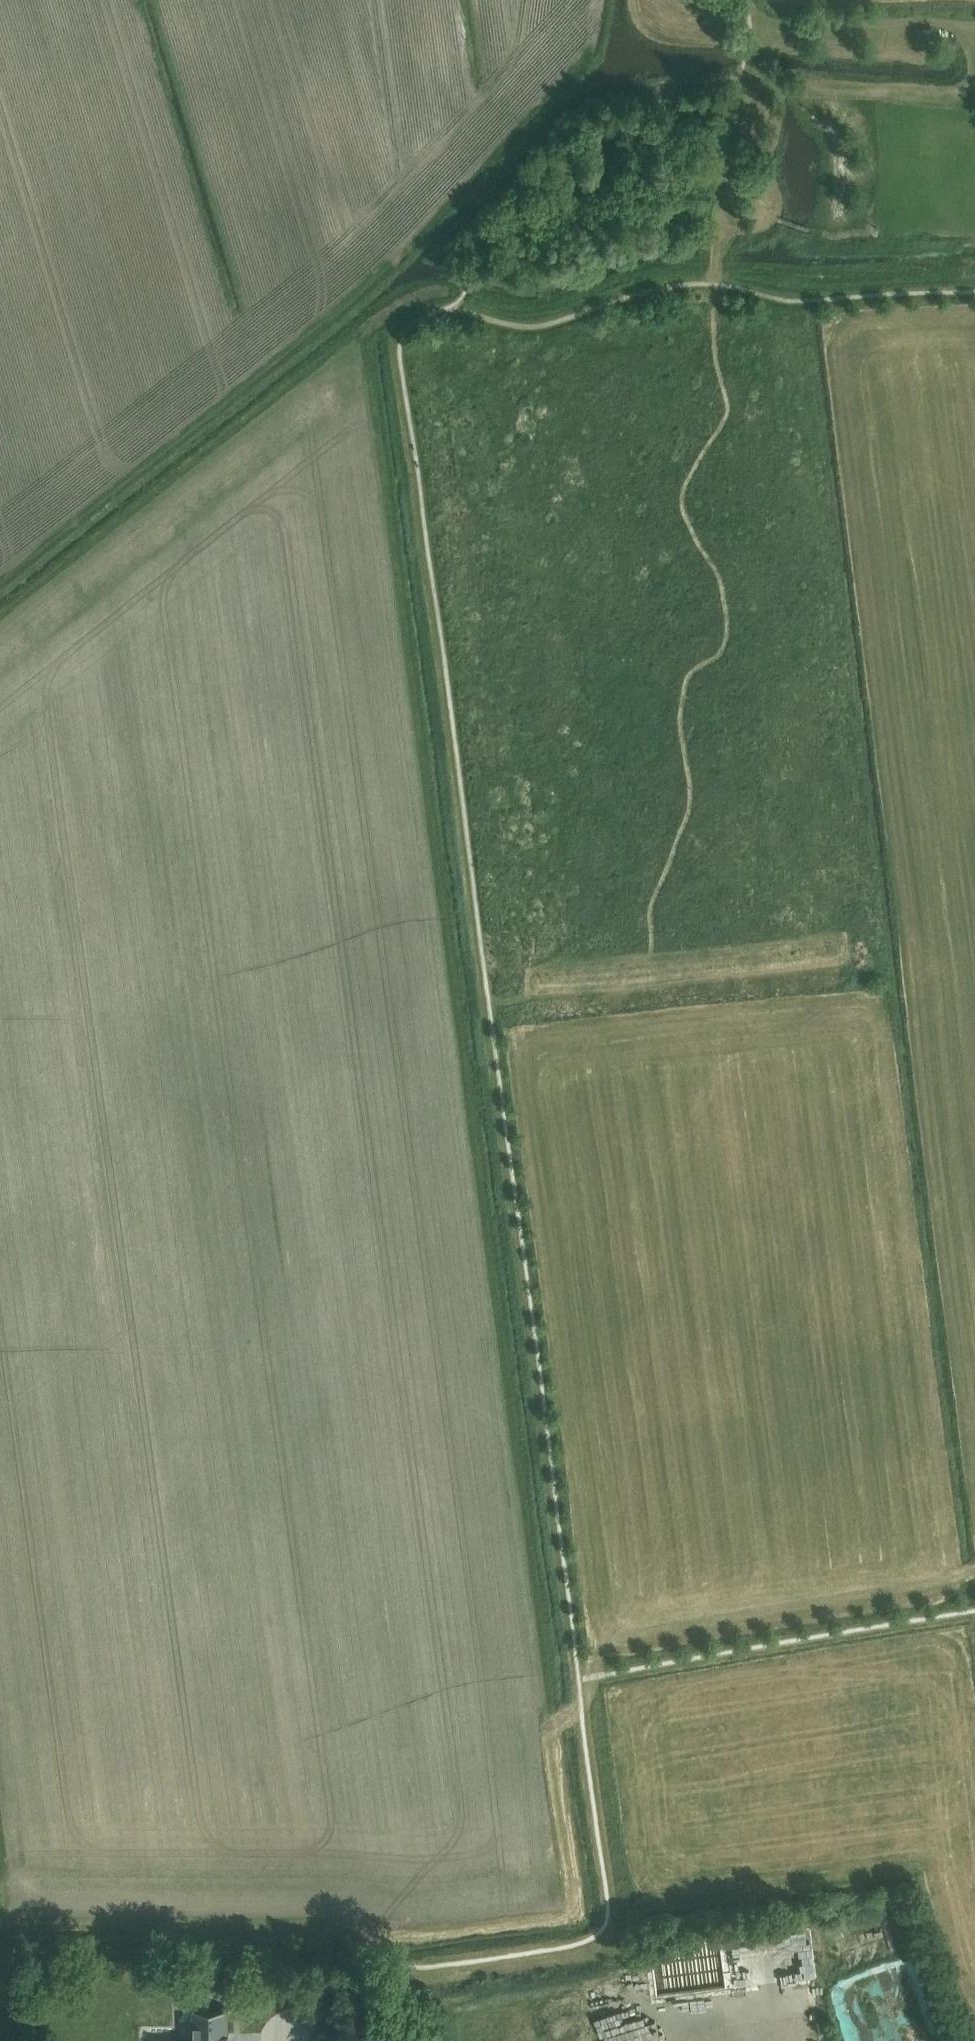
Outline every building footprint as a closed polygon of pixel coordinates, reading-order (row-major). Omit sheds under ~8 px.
[(775,1924),(752,1923),(752,1961),(775,1961),(775,1924)] [(229,2040),(228,2040),(228,2032),(229,2032),(229,2030),(228,2030),(228,2010),(229,2010),(229,2008),(227,2008),(194,2008),(192,2008),(192,2010),(192,2040),(168,2040),(229,2040)] [(605,2040),(642,2040),(670,2032),(664,2015),(649,2020),(647,2014),(601,2029),(605,2040)] [(95,2031),(73,2031),(73,2040),(95,2040),(95,2031)]
